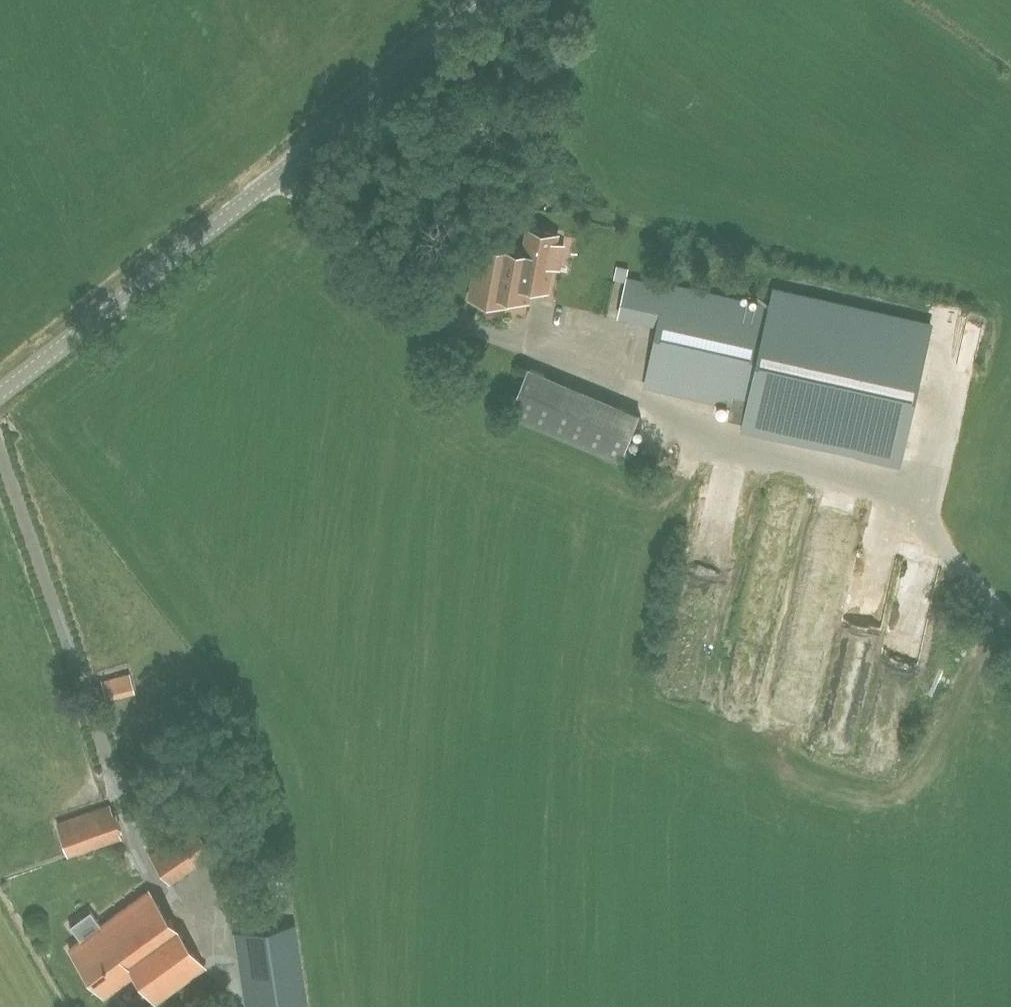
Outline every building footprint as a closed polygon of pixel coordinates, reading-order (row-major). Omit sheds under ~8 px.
[(530,286),(547,289),(557,233),(528,229),(524,252),(480,244),(471,298),(507,304),(508,296),(528,299),(530,286)] [(646,384),(733,402),(729,418),(745,422),(744,426),(901,460),(930,322),(774,289),(769,309),(629,278),(621,316),(659,323),(646,384)] [(502,408),(558,430),(576,385),(520,363),(502,408)] [(100,681),(105,700),(135,692),(130,674),(100,681)] [(121,837),(116,825),(109,805),(55,823),(67,856),(121,837)] [(213,852),(194,825),(193,824),(149,855),(169,883),(213,852)] [(148,890),(69,949),(104,996),(134,974),(154,1003),(204,966),(148,890)] [(249,1006),(306,1006),(294,924),(238,932),(249,1006)]
